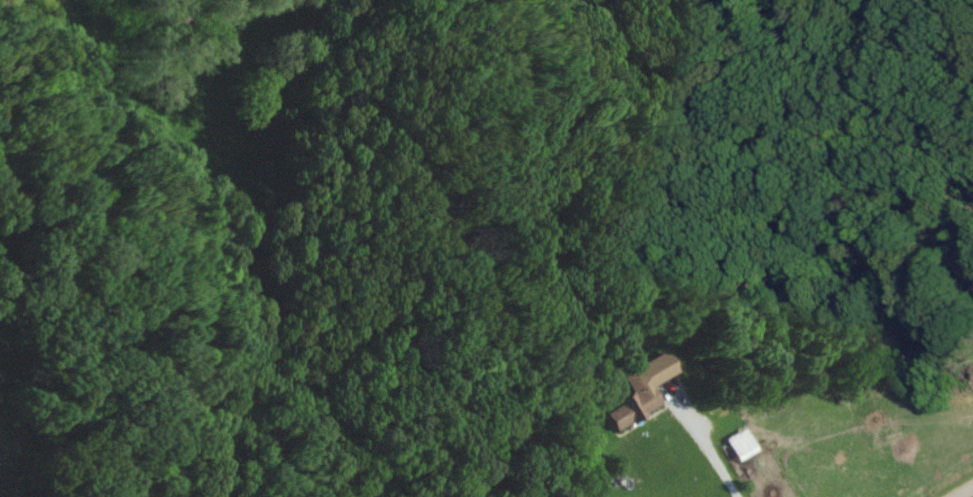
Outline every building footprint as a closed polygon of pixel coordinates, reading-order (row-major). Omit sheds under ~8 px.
[(620,373),(630,391),(615,399),(618,404),(604,411),(613,429),(661,404),(651,384),(675,372),(665,351),(620,373)] [(725,437),(736,459),(755,449),(744,427),(725,437)]
